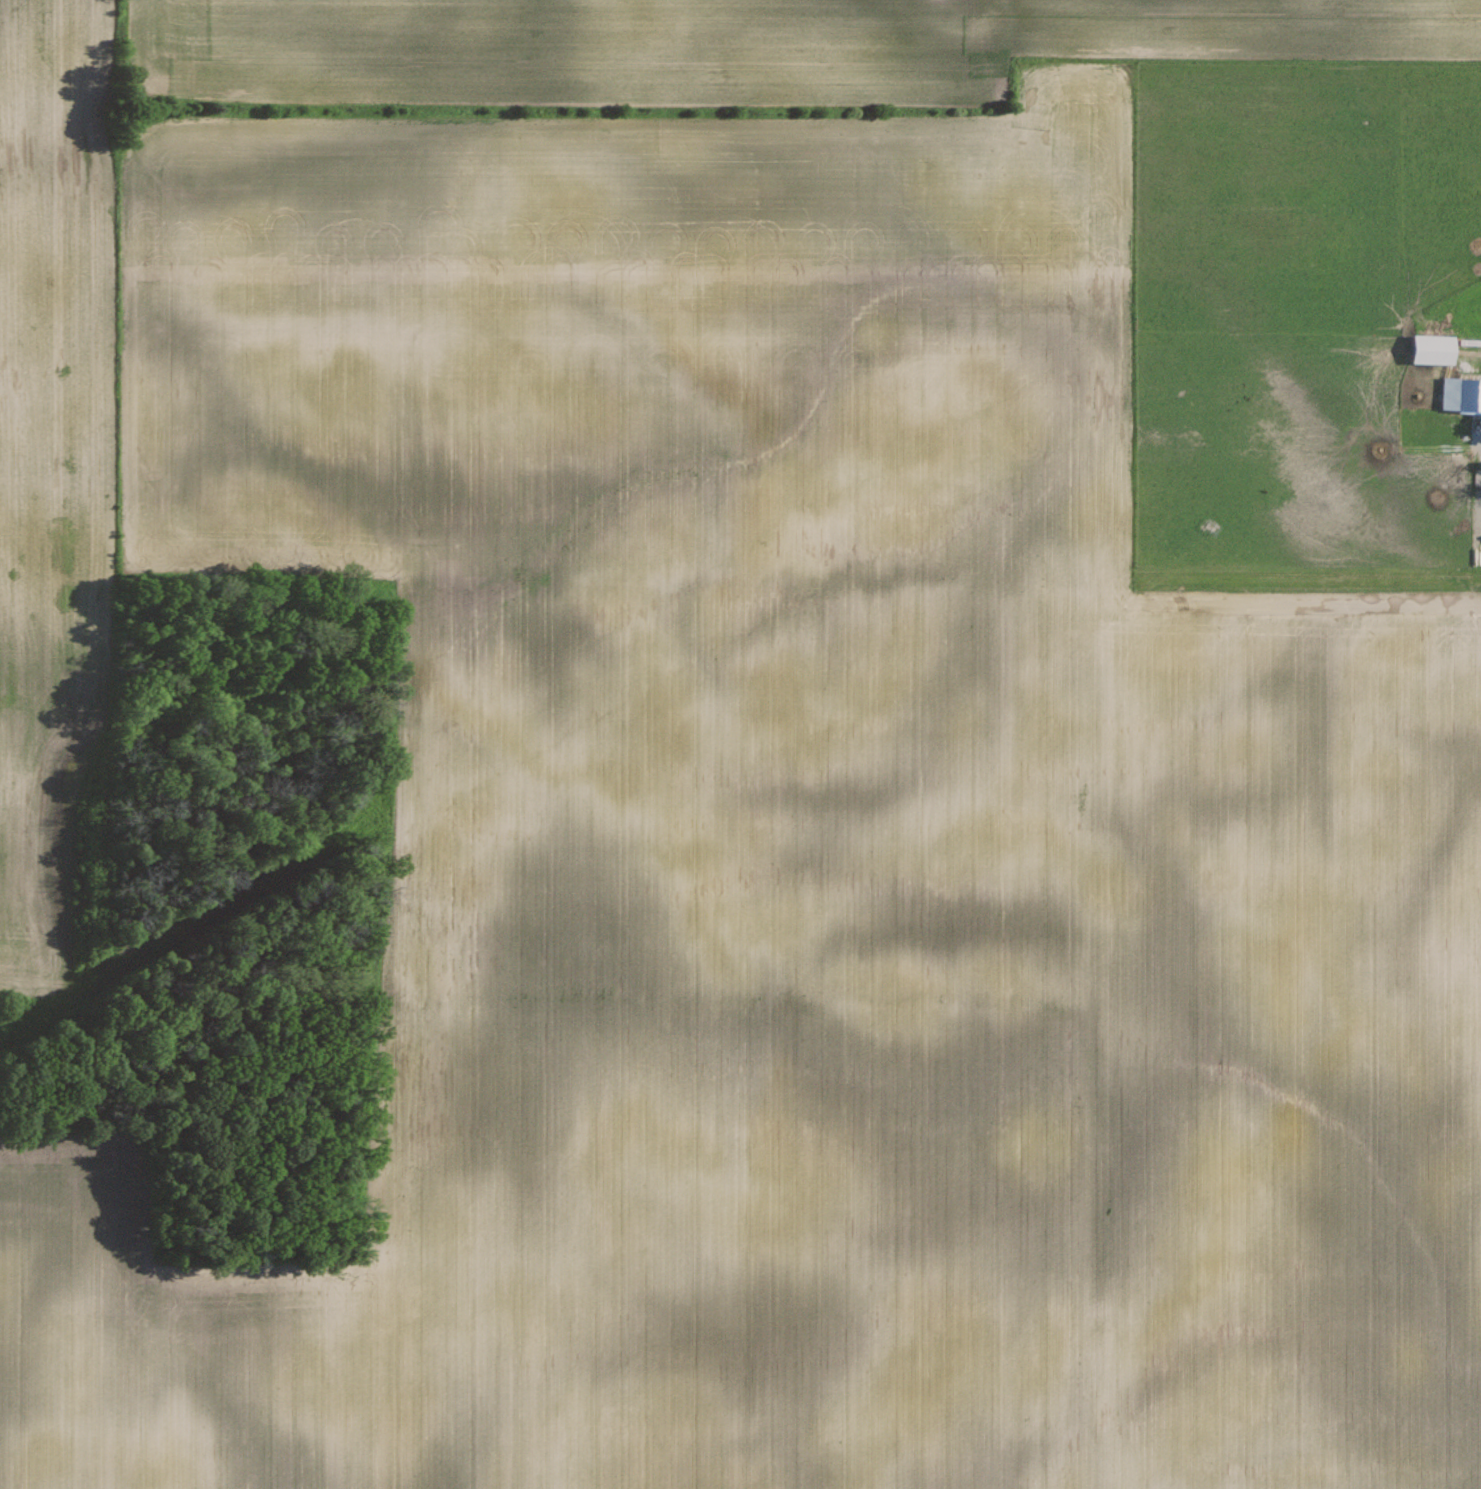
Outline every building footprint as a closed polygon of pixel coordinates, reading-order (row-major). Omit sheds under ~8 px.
[(1445,364),(1446,336),(1402,335),(1402,363),(1445,364)] [(1474,410),(1474,378),(1436,377),(1435,410),(1474,410)]
